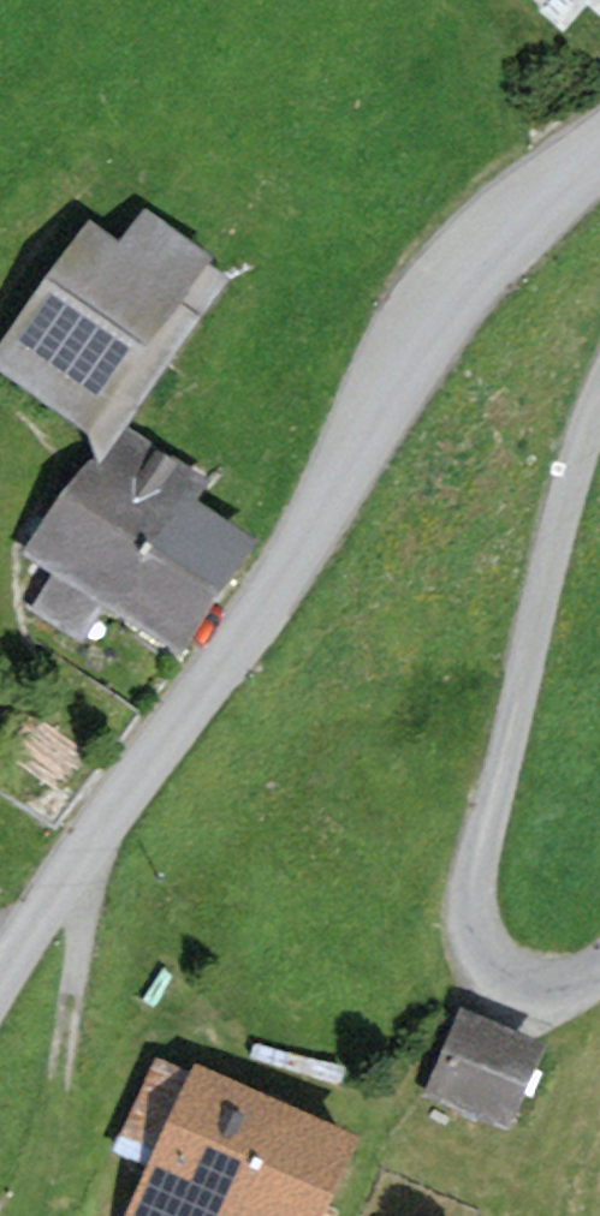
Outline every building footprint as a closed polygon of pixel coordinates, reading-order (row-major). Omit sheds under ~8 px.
[(89,219),(0,344),(0,369),(88,431),(96,456),(122,420),(129,425),(235,277),(214,262),(218,257),(145,205),(120,241),(89,219)] [(129,425),(122,420),(96,456),(30,553),(180,656),(259,542),(197,500),(211,479),(129,425)] [(548,1041),(462,1006),(426,1093),(512,1128),(548,1041)] [(195,1062),(191,1072),(154,1055),(111,1150),(147,1166),(125,1215),(323,1215),(359,1136),(195,1062)]
